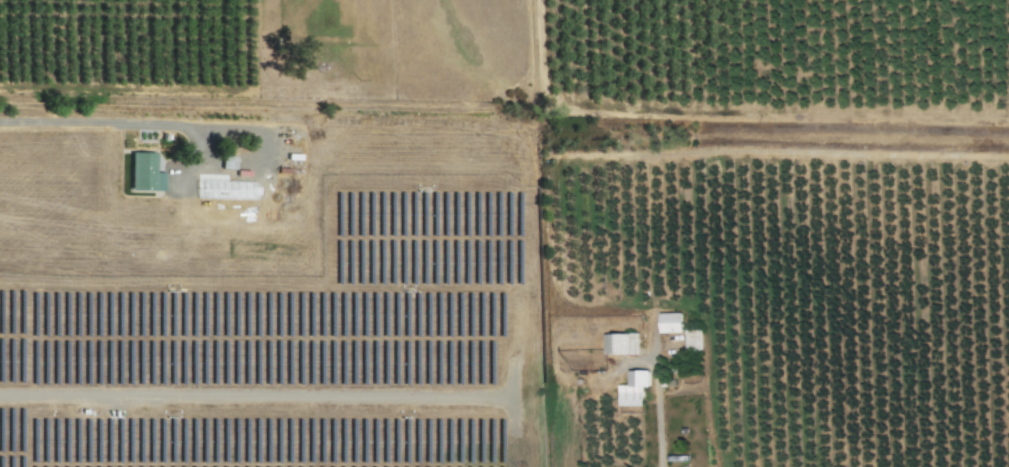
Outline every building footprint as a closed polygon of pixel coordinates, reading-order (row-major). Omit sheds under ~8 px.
[(128,190),(162,191),(163,172),(154,172),(154,153),(128,152),(128,190)] [(220,175),(225,175),(225,170),(233,170),(234,156),(221,156),(220,175)] [(234,178),(218,177),(216,205),(232,206),(234,178)] [(683,332),(682,312),(659,313),(660,333),(683,332)] [(701,350),(700,329),(685,330),(686,350),(701,350)] [(603,355),(639,354),(638,333),(603,334),(603,355)] [(642,406),(642,387),(648,387),(649,371),(628,371),(628,386),(617,385),(617,406),(642,406)]
